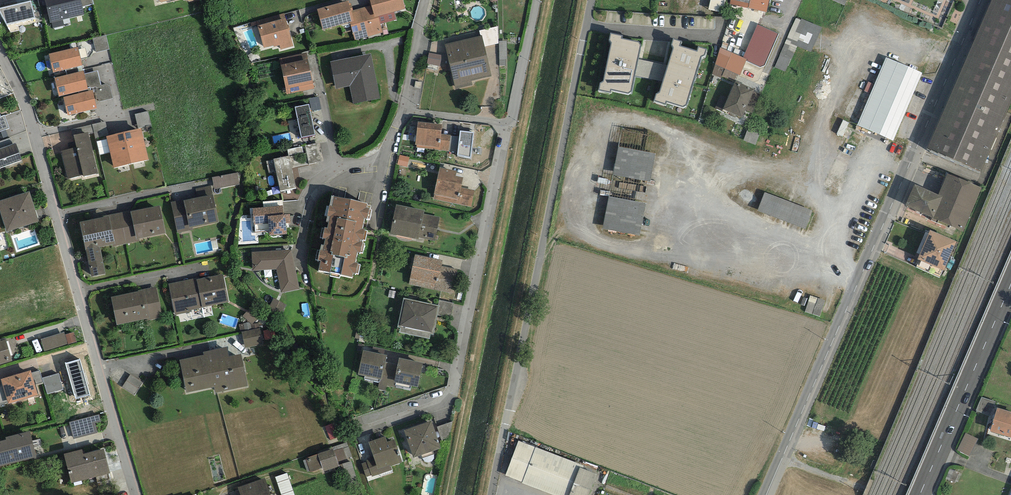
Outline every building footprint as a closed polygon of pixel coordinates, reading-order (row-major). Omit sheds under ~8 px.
[(0,8),(0,12),(7,25),(35,18),(31,0),(0,8)] [(50,23),(52,22),(63,20),(84,15),(82,7),(81,0),(45,0),(50,23)] [(348,0),(317,9),(323,29),(350,22),(354,21),(351,11),(349,4),(348,0)] [(372,5),(375,17),(378,16),(380,24),(396,19),(394,12),(405,9),(403,0),(370,0),(372,5)] [(726,0),(712,0),(709,13),(723,15),(726,0)] [(729,4),(767,12),(769,0),(730,0),(729,4)] [(999,0),(992,0),(970,50),(1010,68),(1010,5),(999,0)] [(372,5),(360,8),(368,37),(383,33),(380,24),(378,16),(375,17),(372,5)] [(355,40),(368,37),(360,8),(353,10),(351,11),(354,21),(350,22),(350,23),(355,40)] [(258,26),(285,18),(284,13),(256,21),(258,26)] [(285,18),(258,26),(264,48),(273,45),(274,47),(279,45),(281,50),(293,46),(285,18)] [(64,25),(63,20),(52,22),(53,28),(64,25)] [(812,56),(823,31),(797,20),(772,77),(782,82),(797,49),(812,56)] [(479,31),(480,35),(482,35),(485,47),(498,44),(498,26),(479,31)] [(624,34),(610,31),(608,39),(611,42),(603,79),(599,81),(597,89),(611,92),(611,90),(627,93),(632,91),(643,43),(641,41),(623,37),(624,34)] [(106,35),(93,38),(96,52),(109,49),(106,35)] [(480,35),(444,44),(455,89),(473,85),(472,81),(492,76),(485,47),(482,35),(480,35)] [(682,40),(673,37),(671,43),(673,48),(659,91),(656,92),(653,100),(666,104),(667,101),(683,107),(687,105),(702,56),(705,54),(707,48),(698,45),(696,49),(681,45),(682,40)] [(507,41),(499,41),(499,66),(505,66),(505,59),(507,59),(507,41)] [(78,47),(49,54),(53,73),(83,66),(78,47)] [(746,59),(720,48),(712,74),(721,78),(722,76),(735,81),(738,75),(740,76),(746,59)] [(1010,104),(1010,68),(970,50),(927,148),(981,172),(1010,104)] [(279,58),(280,65),(308,59),(307,52),(279,58)] [(371,53),(330,62),(336,89),(350,86),(353,104),(380,98),(371,53)] [(442,55),(429,53),(427,63),(440,66),(442,55)] [(308,59),(280,65),(287,94),(314,88),(308,59)] [(923,77),(886,62),(857,130),(894,145),(923,77)] [(84,71),(54,78),(59,96),(88,89),(88,88),(84,74),(84,71)] [(97,71),(84,74),(88,88),(90,87),(91,88),(95,87),(101,85),(97,71)] [(754,90),(735,81),(722,76),(721,78),(710,103),(711,103),(710,106),(722,112),(723,109),(742,118),(754,90)] [(106,84),(101,85),(95,87),(99,102),(113,98),(110,86),(106,84)] [(92,90),(63,97),(68,115),(97,108),(92,90)] [(319,97),(309,99),(311,111),(321,109),(319,97)] [(309,104),(295,107),(301,138),(315,135),(309,104)] [(135,114),(138,128),(151,125),(148,111),(135,114)] [(9,128),(4,116),(1,117),(0,115),(0,131),(9,128)] [(442,124),(418,121),(415,145),(417,145),(439,147),(441,134),(442,124)] [(105,122),(92,124),(94,133),(95,138),(108,135),(105,122)] [(72,129),(74,135),(88,132),(89,134),(94,133),(92,124),(72,129)] [(141,128),(124,132),(131,164),(149,160),(141,128)] [(474,132),(460,131),(459,137),(458,152),(457,155),(471,158),(474,132)] [(88,132),(74,135),(76,147),(61,151),(68,179),(83,175),(84,177),(98,174),(89,134),(88,132)] [(124,132),(106,136),(114,168),(131,164),(124,132)] [(661,141),(622,133),(602,234),(641,241),(661,141)] [(450,135),(441,134),(439,147),(439,150),(449,151),(450,136),(450,135)] [(459,137),(450,136),(449,151),(458,152),(459,137)] [(0,141),(0,149),(13,144),(10,138),(0,141)] [(319,142),(305,145),(309,164),(324,161),(319,142)] [(22,160),(16,143),(13,144),(0,149),(0,168),(22,160)] [(302,146),(287,149),(288,156),(289,156),(303,152),(302,146)] [(409,157),(400,155),(397,165),(407,167),(409,157)] [(274,160),(266,161),(269,172),(276,171),(280,191),(296,187),(289,156),(288,156),(274,159),(274,160)] [(457,171),(440,167),(434,194),(435,194),(434,199),(471,207),(475,190),(461,187),(463,177),(456,176),(457,171)] [(237,172),(212,177),(214,189),(240,184),(237,172)] [(981,189),(947,174),(938,195),(914,185),(905,206),(963,231),(981,189)] [(184,199),(171,202),(177,233),(193,230),(192,228),(219,222),(211,186),(196,189),(197,197),(184,200),(184,199)] [(0,200),(0,211),(7,232),(39,221),(29,191),(0,200)] [(814,214),(764,195),(757,214),(807,233),(814,214)] [(367,203),(331,196),(329,206),(327,206),(325,216),(327,216),(326,221),(329,222),(327,228),(324,227),(324,228),(322,228),(320,237),(325,238),(323,250),(320,249),(319,251),(317,250),(315,260),(320,261),(318,271),(331,273),(330,276),(339,278),(340,275),(352,278),(353,274),(356,274),(356,273),(358,274),(360,264),(358,264),(358,262),(356,262),(358,252),(363,253),(365,243),(363,243),(363,240),(365,241),(367,231),(365,230),(365,229),(362,228),(365,218),(370,219),(372,209),(370,209),(371,205),(367,205),(367,203)] [(160,205),(130,211),(136,239),(139,238),(165,233),(160,205)] [(424,210),(396,205),(390,234),(397,236),(397,235),(418,239),(419,237),(435,241),(440,217),(424,214),(424,210)] [(283,206),(252,208),(254,233),(269,231),(269,235),(287,234),(286,223),(285,214),(283,214),(283,206)] [(130,211),(120,213),(126,244),(139,241),(139,238),(136,239),(130,211)] [(120,213),(109,215),(115,244),(112,244),(113,247),(126,244),(120,213)] [(112,244),(115,244),(109,215),(102,216),(103,217),(79,222),(85,250),(100,247),(112,244)] [(954,244),(931,234),(919,261),(942,271),(954,244)] [(105,274),(100,247),(85,250),(91,277),(105,274)] [(291,250),(252,252),(253,271),(276,269),(281,293),(300,289),(291,250)] [(442,260),(415,255),(409,284),(454,294),(458,275),(457,274),(458,269),(441,266),(442,260)] [(196,278),(168,284),(175,315),(192,312),(191,310),(229,302),(223,274),(197,279),(196,278)] [(138,291),(111,297),(117,325),(148,319),(148,320),(162,317),(156,286),(138,290),(138,291)] [(807,312),(821,314),(824,299),(809,296),(807,312)] [(286,305),(273,298),(269,307),(282,313),(286,305)] [(438,305),(404,298),(397,328),(400,328),(399,332),(430,339),(431,335),(433,335),(438,315),(440,306),(438,305)] [(453,303),(439,300),(438,305),(440,306),(438,315),(450,318),(453,303)] [(257,319),(248,310),(242,316),(249,322),(251,325),(257,319)] [(249,322),(239,325),(241,332),(242,332),(252,330),(251,325),(249,322)] [(252,330),(242,332),(245,348),(263,344),(260,328),(252,330)] [(64,332),(40,339),(44,352),(68,345),(65,335),(64,332)] [(74,332),(65,335),(68,345),(77,342),(74,332)] [(0,339),(0,366),(13,362),(6,340),(1,341),(0,339)] [(206,351),(213,387),(215,393),(248,386),(241,354),(230,356),(228,347),(206,351)] [(387,355),(363,350),(358,374),(380,379),(382,379),(385,362),(387,355)] [(186,392),(213,387),(206,351),(203,352),(204,355),(179,360),(186,392)] [(423,363),(399,358),(398,365),(394,382),(418,387),(423,363)] [(65,363),(76,399),(90,395),(80,359),(65,363)] [(398,365),(385,362),(382,379),(380,379),(378,389),(386,391),(387,386),(393,387),(394,382),(398,365)] [(31,370),(1,379),(3,386),(8,402),(8,404),(38,395),(35,385),(31,373),(31,370)] [(40,370),(31,373),(35,385),(43,382),(40,370)] [(59,373),(43,378),(47,394),(63,389),(59,373)] [(131,374),(121,388),(134,397),(143,383),(131,374)] [(981,397),(977,410),(988,414),(992,401),(981,397)] [(997,408),(990,432),(1010,438),(1010,412),(997,408)] [(99,414),(69,422),(73,439),(98,433),(95,423),(101,421),(99,414)] [(431,421),(404,430),(413,458),(441,448),(431,421)] [(453,422),(437,427),(442,442),(450,440),(453,422)] [(332,423),(325,426),(330,440),(338,437),(332,423)] [(37,457),(30,431),(5,437),(6,440),(0,441),(0,466),(37,457)] [(957,450),(970,456),(978,438),(965,433),(957,450)] [(385,436),(368,442),(374,458),(366,460),(367,462),(362,464),(366,477),(371,476),(372,477),(392,470),(391,466),(402,462),(394,439),(387,442),(385,436)] [(521,444),(507,481),(543,494),(596,494),(601,482),(586,476),(588,470),(521,444)] [(333,448),(317,454),(306,458),(306,459),(303,461),(307,472),(310,471),(310,473),(323,468),(324,472),(339,466),(337,462),(334,451),(333,448)] [(343,448),(334,451),(337,462),(346,459),(343,448)] [(64,454),(71,483),(110,473),(104,449),(83,454),(82,449),(64,454)] [(351,461),(342,464),(347,479),(356,477),(351,461)] [(275,477),(281,494),(295,494),(287,473),(275,477)] [(238,488),(240,494),(271,494),(265,478),(238,488)]
